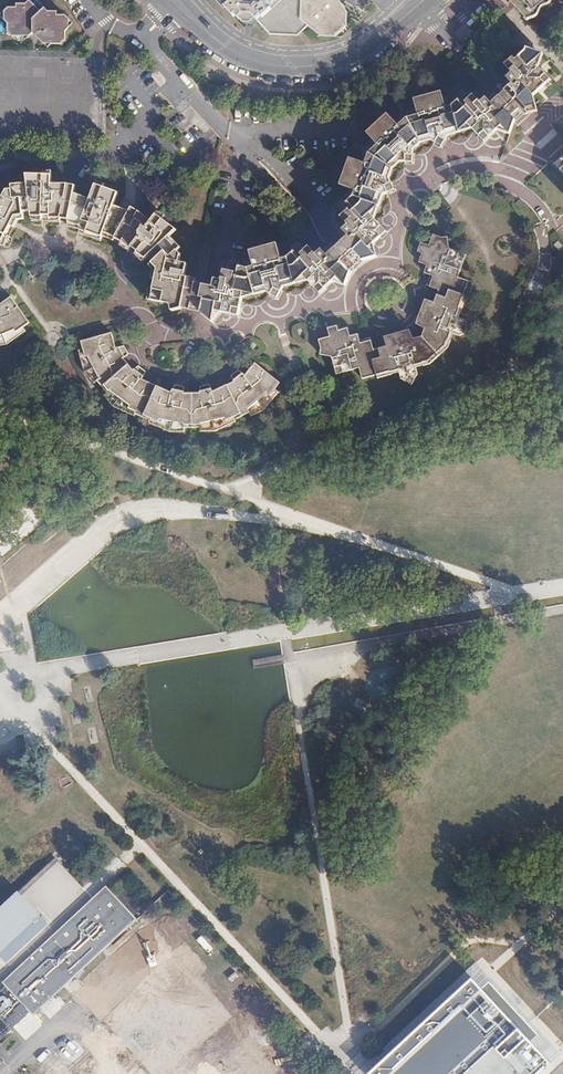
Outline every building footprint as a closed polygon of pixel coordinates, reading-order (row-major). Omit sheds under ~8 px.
[(61,44),(64,40),(65,41),(65,40),(66,31),(70,27),(66,23),(70,20),(65,15),(57,15),(57,13),(57,12),(48,11),(45,8),(44,7),(44,8),(37,1),(37,0),(36,0),(33,3),(30,0),(29,0),(26,4),(25,3),(25,4),(16,3),(16,4),(16,7),(8,7),(3,12),(7,16),(3,19),(7,24),(7,32),(8,33),(8,32),(12,35),(11,36),(12,37),(21,37),(25,32),(29,37),(33,33),(44,44),(61,44)] [(234,17),(235,16),(239,20),(239,19),(242,17),(245,20),(251,20),(254,17),(271,35),(298,36),(309,27),(321,36),(336,37),(336,36),(347,27),(347,12),(341,3),(339,0),(218,0),(234,17)] [(510,2),(529,23),(531,21),(535,20),(538,17),(540,12),(543,9),(547,8),(553,3),(554,0),(513,0),(510,2)] [(508,89),(505,91),(514,101),(517,99),(523,106),(526,109),(536,106),(533,97),(538,91),(536,88),(542,83),(545,86),(551,80),(545,74),(542,76),(536,70),(539,68),(535,63),(539,54),(538,52),(527,48),(526,52),(516,61),(513,58),(505,65),(513,73),(507,78),(512,84),(508,89)] [(499,97),(508,107),(514,101),(505,91),(502,94),(499,97)] [(341,218),(348,226),(343,231),(348,237),(344,241),(335,249),(343,258),(349,253),(352,250),(359,258),(362,261),(372,258),(372,257),(370,247),(375,243),(372,240),(377,234),(381,238),(386,232),(380,226),(377,229),(372,223),(375,220),(374,219),(370,216),(374,206),(374,205),(378,194),(383,196),(387,194),(384,187),(391,184),(389,179),(384,177),(388,166),(396,159),(400,162),(405,162),(405,155),(412,155),(413,150),(409,147),(418,139),(429,136),(430,140),(435,143),(439,137),(445,140),(447,136),(459,132),(472,129),(473,130),(484,142),(496,131),(497,130),(498,130),(506,133),(510,134),(514,122),(514,121),(515,120),(512,117),(505,109),(508,107),(499,97),(496,99),(491,104),(486,98),(480,103),(473,95),(469,99),(463,105),(459,100),(452,106),(445,108),(441,92),(414,100),(418,116),(412,117),(414,123),(417,122),(418,125),(414,126),(412,127),(409,129),(407,131),(405,129),(407,127),(403,123),(398,127),(387,115),(366,134),(377,146),(373,150),(377,154),(380,152),(382,154),(379,157),(377,159),(376,162),(375,165),(371,164),(372,161),(367,159),(365,165),(349,159),(340,186),(355,191),(353,197),(347,203),(345,201),(338,208),(344,214),(341,218)] [(32,216),(43,217),(43,216),(50,216),(51,216),(61,219),(67,191),(68,184),(51,184),(52,175),(27,175),(27,183),(12,185),(13,190),(7,191),(4,199),(0,197),(0,244),(1,245),(11,226),(14,221),(16,217),(24,217),(23,211),(31,212),(32,216)] [(81,226),(80,229),(87,232),(85,235),(101,241),(101,240),(103,233),(115,237),(118,233),(129,211),(121,208),(120,208),(114,206),(118,193),(95,185),(90,200),(74,194),(69,222),(80,226),(81,226)] [(61,219),(69,222),(74,194),(70,193),(67,191),(61,219)] [(520,209),(525,205),(520,199),(516,204),(520,209)] [(129,211),(118,233),(115,237),(115,238),(130,248),(130,249),(132,247),(134,249),(134,248),(137,251),(136,251),(137,252),(138,252),(145,259),(146,258),(150,254),(156,260),(152,263),(152,264),(154,266),(157,269),(158,269),(157,274),(157,275),(156,279),(154,290),(152,298),(151,300),(170,304),(172,311),(182,309),(187,282),(188,278),(185,278),(187,265),(180,263),(181,255),(177,251),(181,248),(171,237),(176,230),(156,215),(151,222),(145,217),(138,212),(132,208),(132,207),(129,211)] [(387,346),(374,350),(371,341),(371,342),(360,344),(358,335),(358,334),(350,336),(348,328),(338,331),(337,326),(328,328),(330,337),(319,340),(322,349),(321,355),(332,357),(337,374),(360,368),(363,379),(377,375),(378,379),(392,375),(391,372),(399,370),(402,379),(412,386),(418,375),(415,365),(423,363),(424,366),(431,364),(448,347),(451,341),(448,340),(451,333),(459,336),(471,331),(465,320),(456,317),(459,310),(462,310),(467,297),(464,295),(469,281),(458,277),(466,255),(449,249),(447,237),(442,238),(433,235),(430,242),(429,246),(421,243),(418,252),(423,254),(419,262),(427,265),(424,273),(425,273),(434,277),(431,287),(439,290),(434,303),(425,300),(419,316),(419,317),(432,321),(429,328),(426,327),(422,337),(411,340),(412,343),(405,345),(401,332),(396,334),(384,337),(387,346)] [(558,241),(554,245),(559,250),(562,246),(558,241)] [(347,268),(340,261),(343,258),(335,249),(333,250),(332,252),(331,252),(327,256),(321,250),(316,255),(308,247),(304,251),(298,244),(292,250),(294,252),(287,258),(281,260),(277,244),(250,252),(254,267),(248,269),(239,267),(240,265),(232,263),(230,272),(228,272),(226,282),(225,282),(221,281),(215,280),(213,287),(203,285),(200,298),(204,299),(202,309),(201,312),(201,313),(209,319),(215,311),(222,313),(222,308),(230,310),(230,314),(239,316),(243,293),(266,292),(271,295),(274,288),(280,292),(283,287),(284,286),(282,283),(292,280),(295,280),(304,277),(308,281),(311,279),(317,285),(314,288),(319,294),(326,288),(323,285),(329,280),(332,282),(336,278),(346,282),(347,282),(350,272),(347,268)] [(188,278),(187,282),(182,309),(201,312),(202,309),(204,299),(200,298),(203,285),(204,282),(198,280),(188,278)] [(18,333),(17,332),(22,328),(23,327),(29,323),(17,305),(11,297),(0,305),(0,341),(18,333)] [(200,394),(184,394),(184,387),(183,387),(183,389),(179,388),(179,386),(175,385),(172,393),(142,379),(147,372),(142,369),(141,370),(138,368),(139,367),(138,366),(133,371),(123,359),(128,354),(128,353),(126,354),(125,351),(126,350),(124,346),(116,348),(112,333),(81,341),(83,349),(83,350),(85,357),(83,357),(96,381),(93,384),(99,379),(109,391),(103,396),(104,397),(107,394),(129,410),(130,408),(136,411),(151,418),(152,418),(159,421),(158,424),(184,429),(184,433),(184,425),(201,425),(201,432),(202,432),(202,428),(228,422),(227,420),(233,417),(234,417),(249,410),(255,407),(256,409),(272,396),(270,395),(274,389),(275,389),(280,382),(255,363),(245,376),(239,370),(235,373),(232,376),(235,382),(213,392),(209,384),(205,385),(205,387),(201,388),(201,386),(200,386),(200,394)] [(30,1012),(33,1015),(40,1009),(41,1009),(108,946),(109,946),(130,926),(137,919),(106,886),(93,898),(55,858),(0,909),(0,1040),(30,1012)] [(484,965),(391,1049),(372,1067),(379,1073),(539,1073),(562,1052),(533,1020),(492,975),(486,968),(484,965)]
